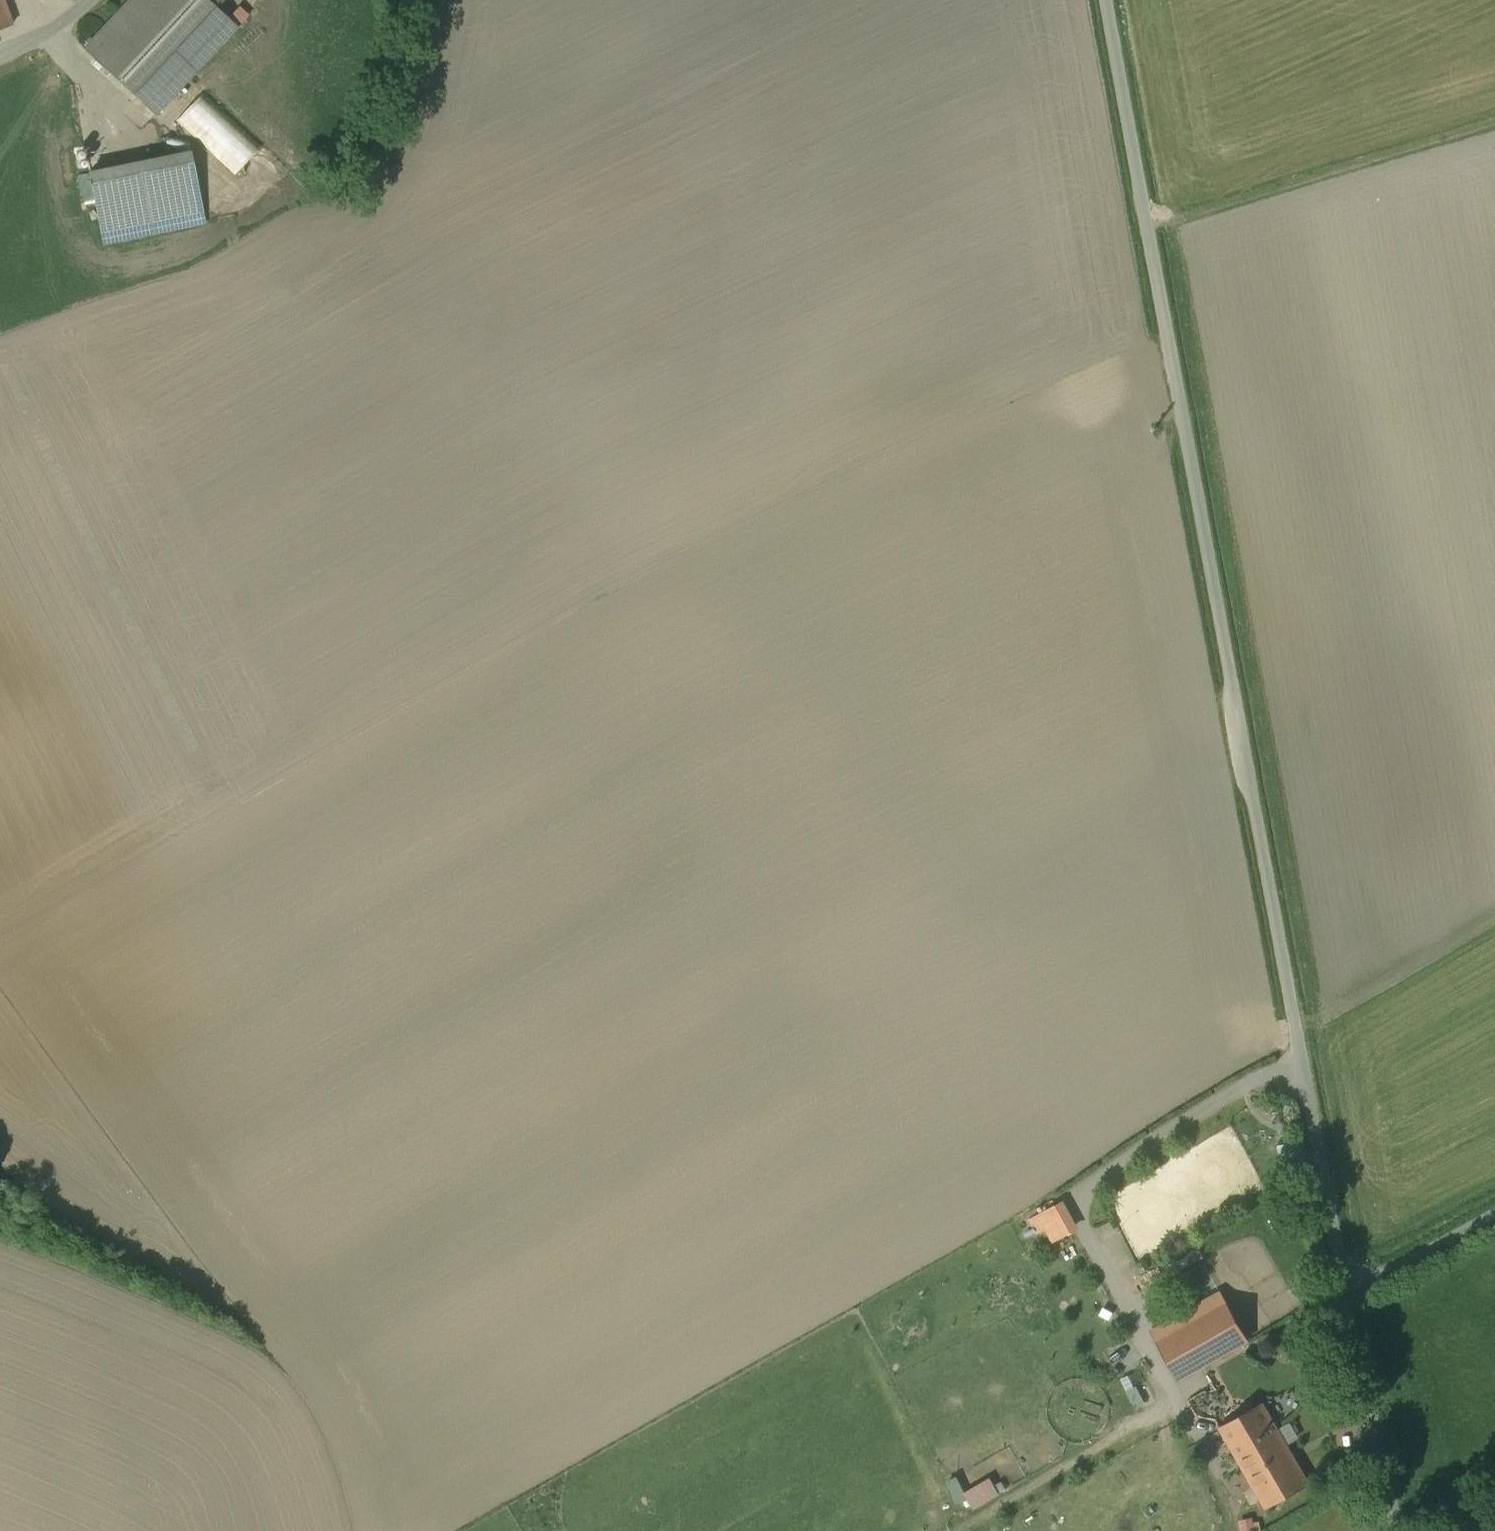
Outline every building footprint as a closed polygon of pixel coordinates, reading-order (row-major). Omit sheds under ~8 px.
[(12,25),(3,0),(0,0),(0,29),(12,25)] [(85,49),(137,96),(218,9),(208,0),(130,0),(85,49)] [(236,27),(218,9),(137,96),(156,114),(236,27)] [(176,119),(235,173),(261,144),(202,91),(176,119)] [(188,150),(90,170),(102,230),(200,210),(188,150)] [(200,210),(102,230),(105,242),(203,222),(200,210)] [(1288,1114),(1274,1116),(1276,1130),(1290,1128),(1288,1114)] [(1080,1228),(1064,1200),(1028,1220),(1036,1235),(1045,1230),(1052,1244),(1080,1228)] [(1221,1292),(1152,1332),(1179,1380),(1249,1340),(1221,1292)] [(1310,1484),(1263,1403),(1219,1428),(1266,1509),(1310,1484)] [(970,1508),(999,1495),(990,1476),(959,1490),(953,1476),(946,1479),(955,1499),(964,1495),(970,1508)] [(1252,1516),(1239,1518),(1241,1530),(1255,1530),(1252,1516)]
